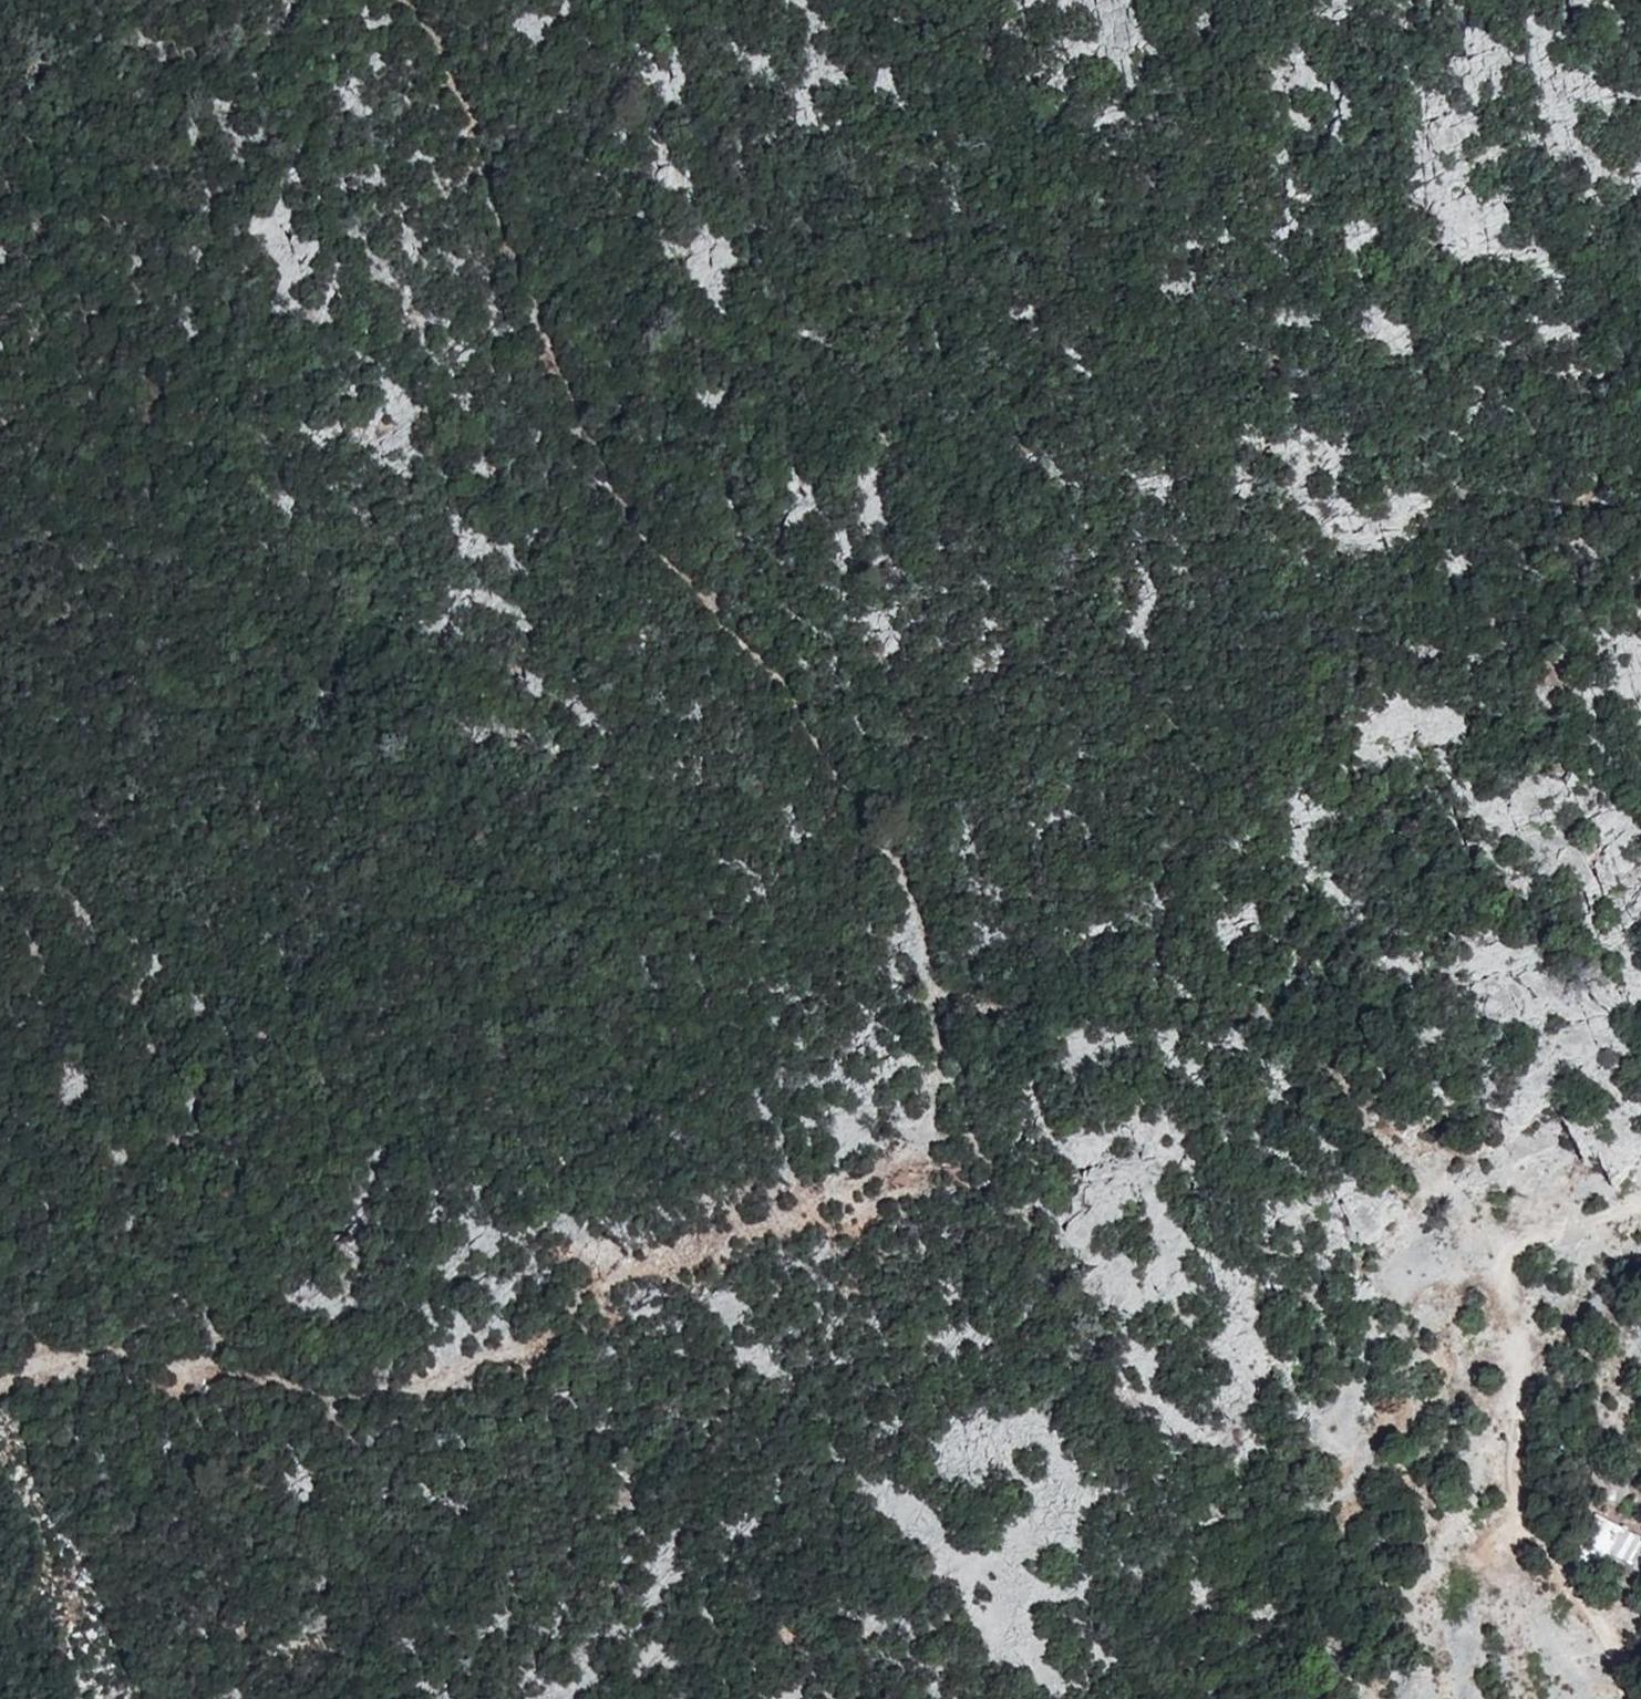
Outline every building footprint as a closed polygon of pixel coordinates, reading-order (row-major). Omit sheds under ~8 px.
[(1594,1512),(1578,1546),(1640,1573),(1640,1537),(1594,1512)]
